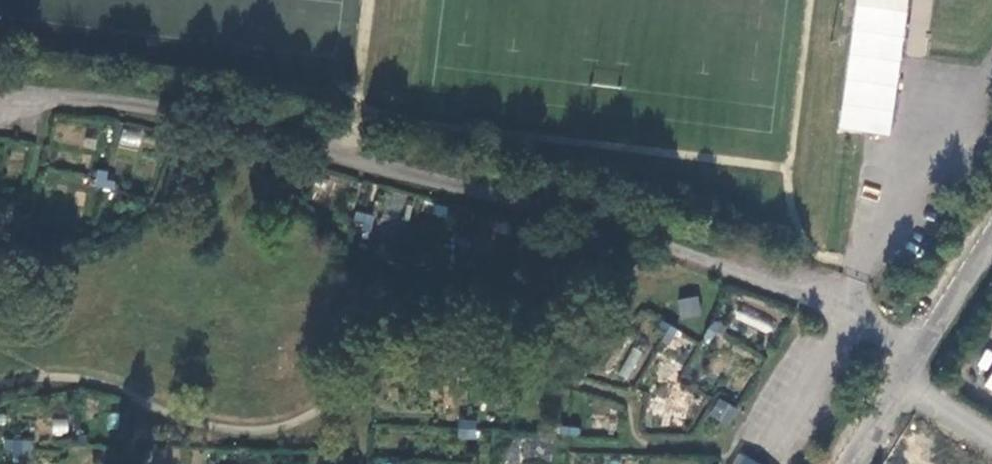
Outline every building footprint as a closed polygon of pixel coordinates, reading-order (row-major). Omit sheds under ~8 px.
[(894,136),(906,0),(852,0),(840,131),(894,136)] [(121,128),(119,145),(140,147),(142,130),(121,128)] [(93,188),(112,191),(114,181),(106,180),(107,171),(96,169),(93,188)] [(355,222),(373,226),(376,216),(357,211),(355,222)] [(452,245),(471,250),(474,240),(455,235),(452,245)] [(680,302),(684,321),(704,317),(699,299),(680,302)] [(706,340),(719,348),(724,338),(719,334),(723,327),(715,322),(706,340)] [(654,338),(672,349),(680,334),(663,324),(654,338)] [(631,381),(646,354),(633,347),(618,374),(631,381)] [(708,416),(727,427),(738,408),(718,397),(708,416)] [(467,442),(477,443),(477,422),(458,421),(458,432),(467,433),(467,442)] [(560,439),(579,440),(579,430),(561,428),(560,439)] [(76,445),(85,446),(86,436),(76,435),(76,445)] [(11,459),(19,460),(20,440),(3,438),(2,450),(10,450),(11,459)]
